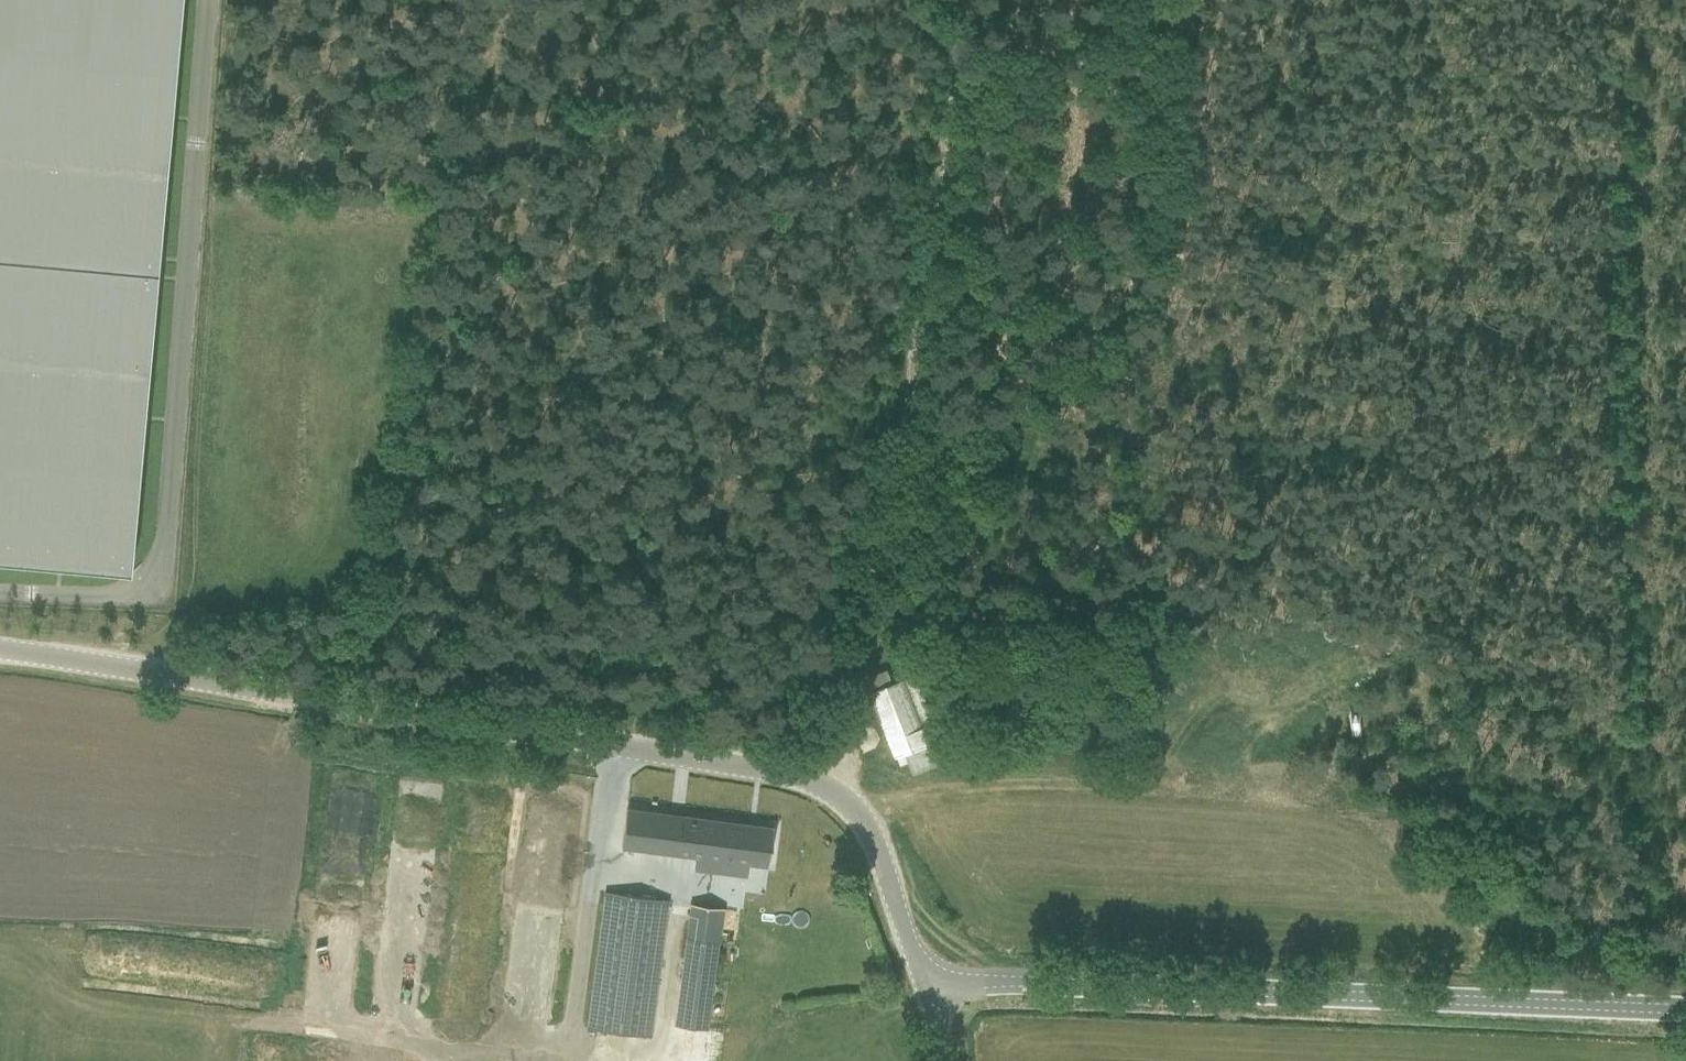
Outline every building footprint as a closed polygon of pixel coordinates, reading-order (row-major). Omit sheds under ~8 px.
[(131,569),(182,0),(0,0),(0,557),(131,569)] [(904,752),(912,772),(933,764),(925,743),(954,732),(929,668),(870,691),(895,755),(903,752),(904,752)] [(627,808),(621,847),(698,857),(715,859),(714,871),(735,873),(736,862),(768,866),(773,827),(627,808)] [(585,1029),(653,1038),(671,899),(605,890),(585,1029)] [(692,905),(676,1027),(707,1031),(723,909),(692,905)]
